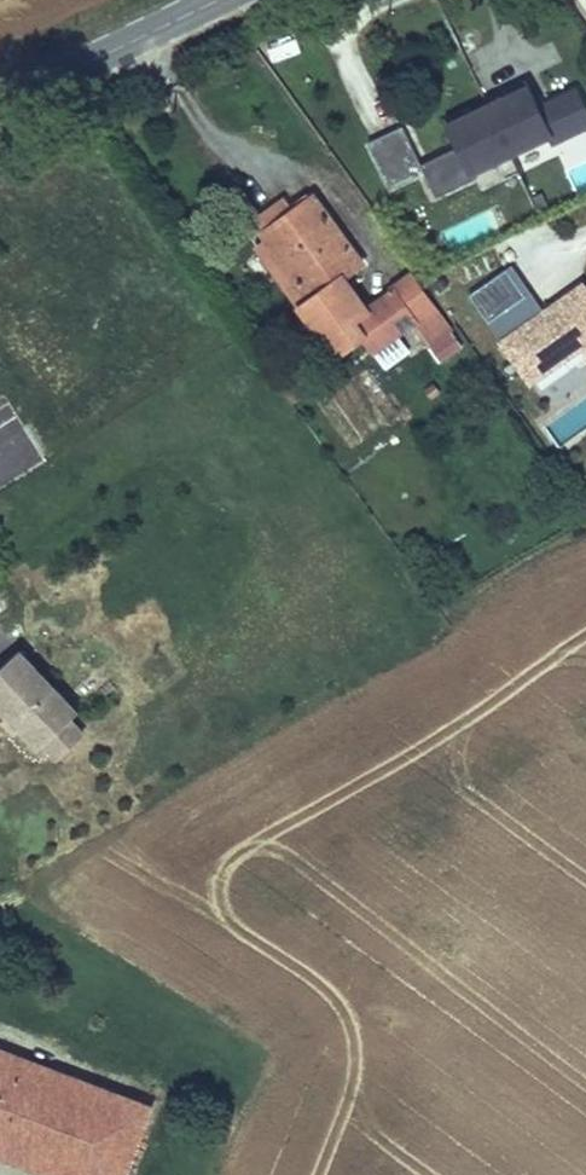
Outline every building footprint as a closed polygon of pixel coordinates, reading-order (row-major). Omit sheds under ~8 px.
[(557,128),(561,137),(585,126),(585,92),(581,82),(543,99),(532,76),(489,96),(514,148),(557,128)] [(447,116),(459,142),(420,160),(424,170),(436,194),(475,176),(472,168),(514,148),(489,96),(447,116)] [(388,187),(424,170),(420,160),(402,122),(366,139),(388,187)] [(366,259),(318,188),(295,204),(274,218),(282,229),(258,245),(299,305),(350,270),(366,259)] [(274,218),(295,204),(287,192),(246,219),(254,231),(274,218)] [(282,229),(274,218),(254,231),(250,234),(258,245),(282,229)] [(545,304),(515,261),(470,291),(500,335),(498,337),(530,383),(584,347),(585,350),(585,276),(545,304)] [(376,350),(416,323),(441,360),(467,343),(416,268),(370,299),(350,270),(299,305),(334,356),(365,335),(376,350)] [(307,396),(299,386),(289,394),(297,404),(307,396)] [(24,643),(0,664),(0,704),(8,713),(1,719),(14,732),(20,727),(39,748),(45,743),(57,756),(90,727),(77,713),(83,708),(24,643)] [(0,1043),(0,1131),(51,1150),(72,1096),(8,1072),(16,1049),(0,1043)] [(81,1074),(16,1049),(8,1072),(72,1096),(81,1074)] [(81,1074),(72,1096),(51,1150),(44,1170),(57,1174),(130,1174),(157,1103),(81,1074)] [(0,1131),(0,1153),(44,1170),(51,1150),(0,1131)]
